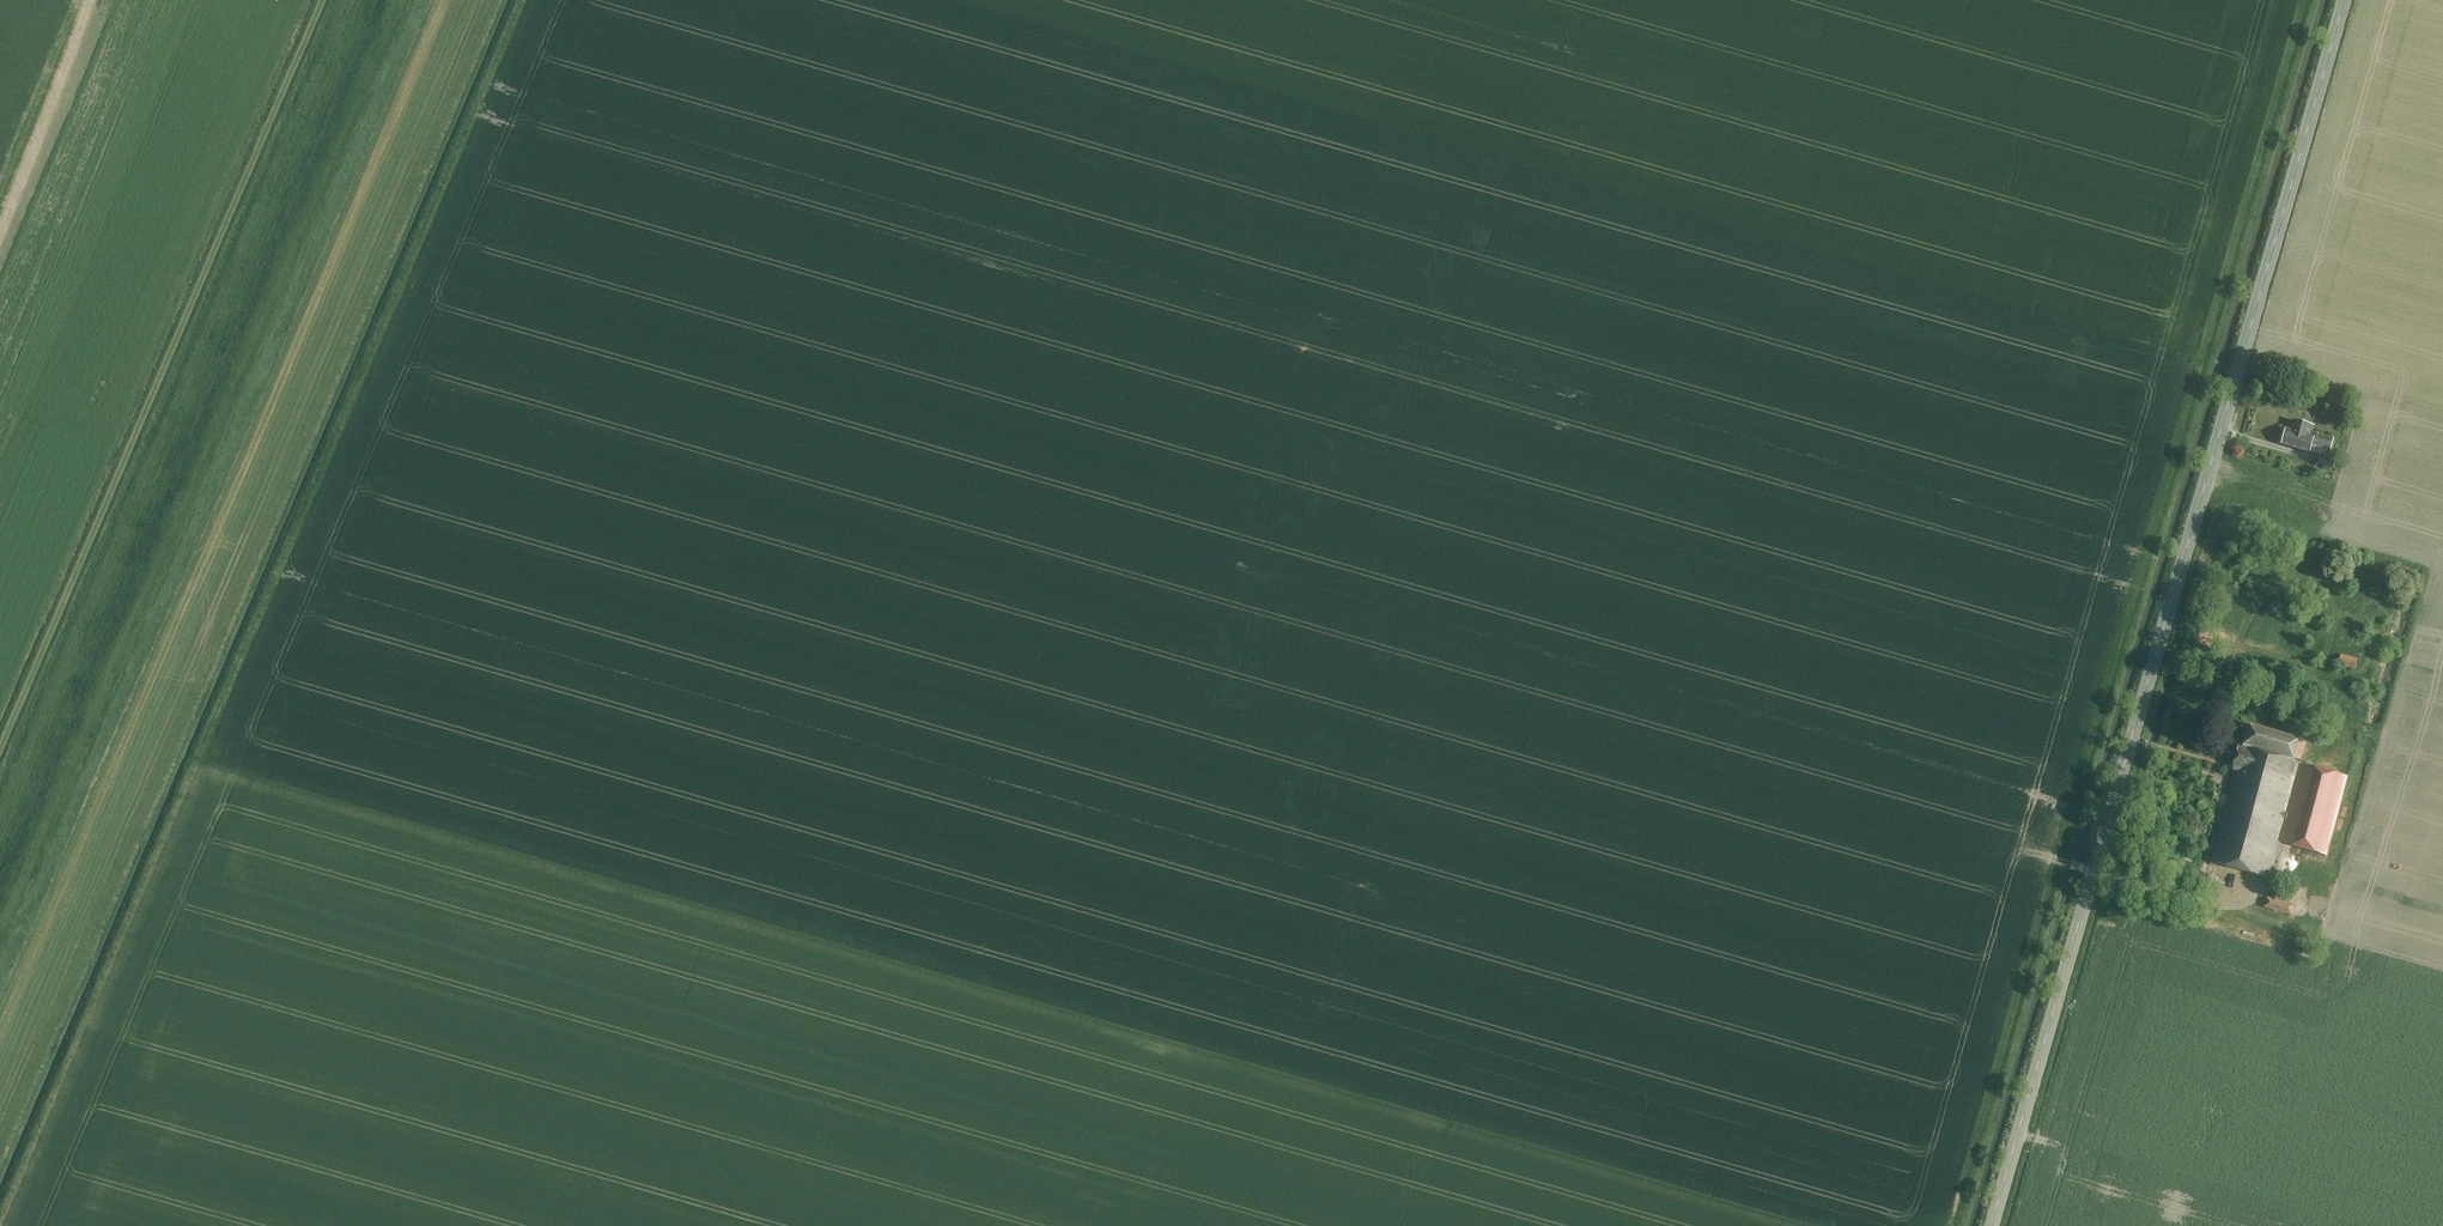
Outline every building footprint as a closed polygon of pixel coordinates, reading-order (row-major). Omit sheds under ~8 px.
[(2287,426),(2283,441),(2315,451),(2317,443),(2321,431),(2323,425),(2298,418),(2294,429),(2287,426)] [(2317,443),(2334,448),(2338,436),(2321,431),(2317,443)] [(2361,658),(2343,653),(2340,664),(2358,669),(2361,658)] [(2299,760),(2305,738),(2255,725),(2249,746),(2299,760)] [(2245,745),(2214,860),(2274,876),(2283,841),(2304,761),(2299,760),(2249,746),(2245,745)] [(2351,773),(2304,761),(2283,841),(2329,854),(2351,773)] [(2050,831),(2062,835),(2064,826),(2060,825),(2061,821),(2054,819),(2050,831)]
